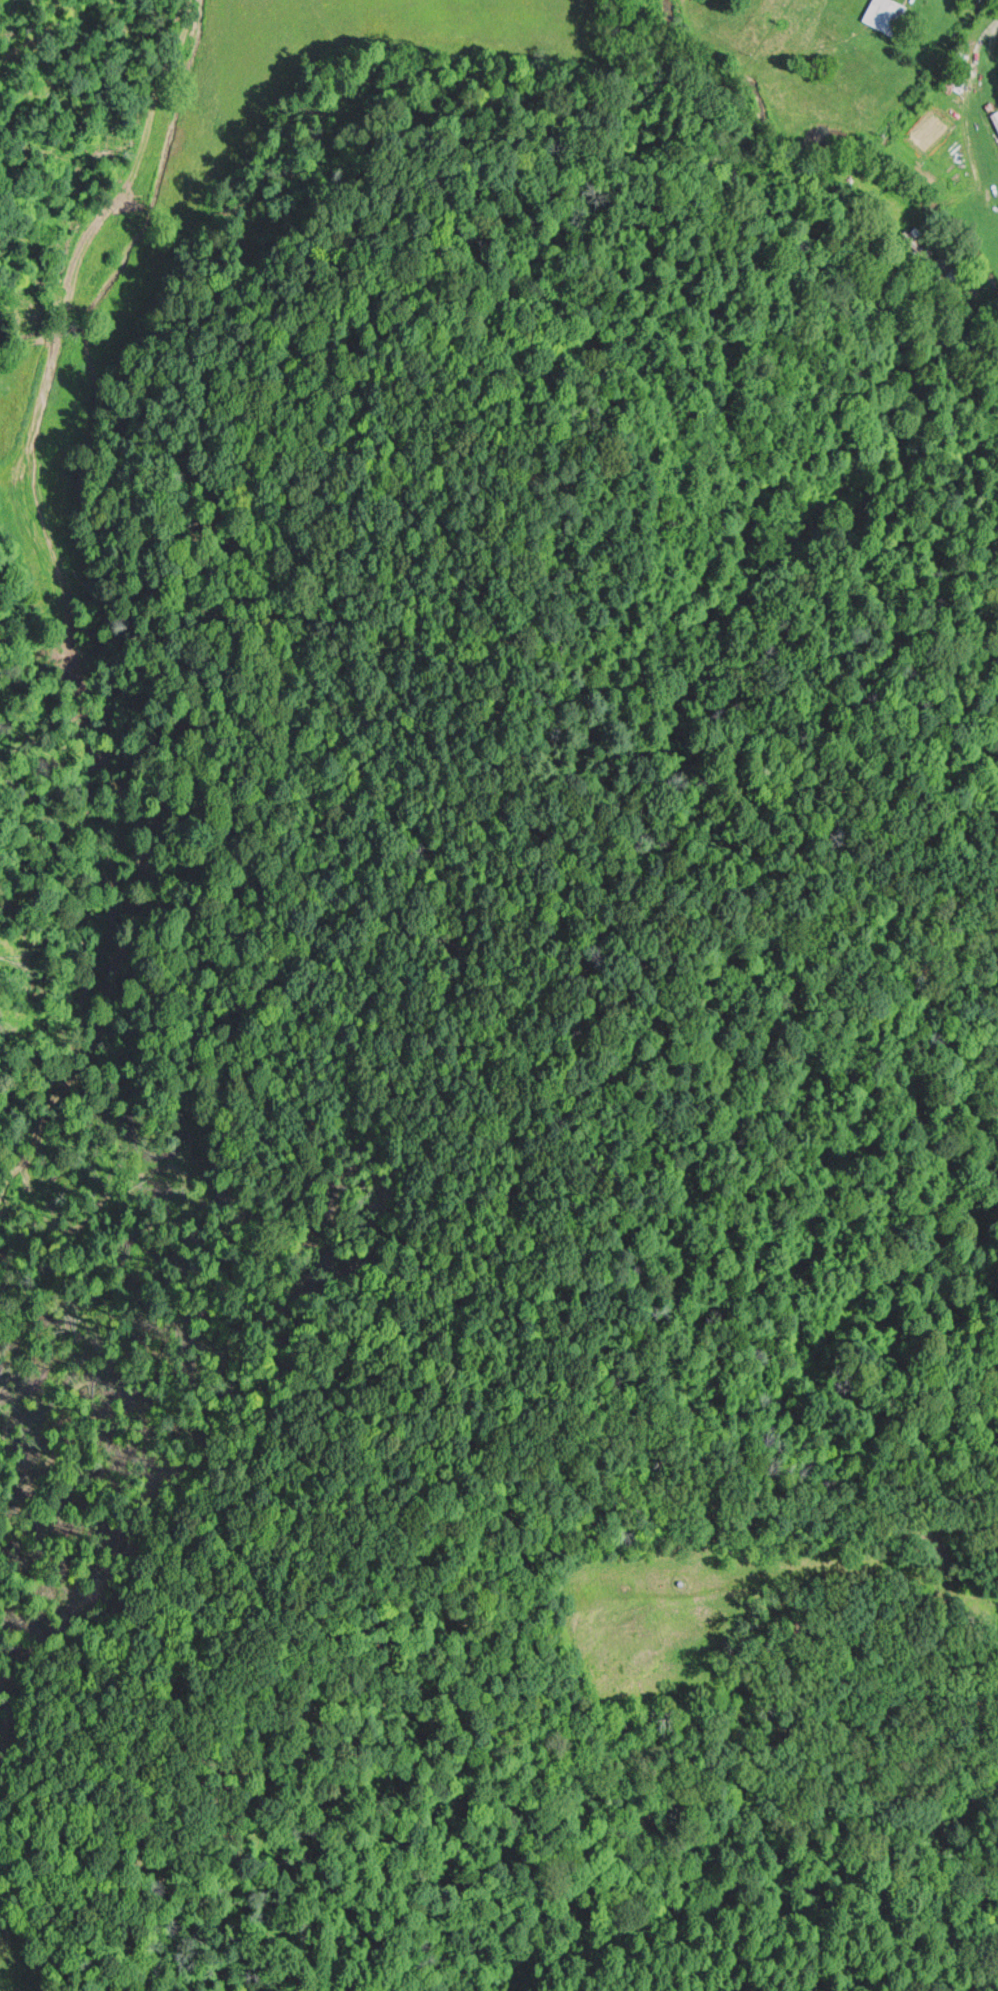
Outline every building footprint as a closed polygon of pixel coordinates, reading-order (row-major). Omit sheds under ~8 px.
[(898,35),(912,5),(900,0),(876,0),(867,21),(898,35)]
